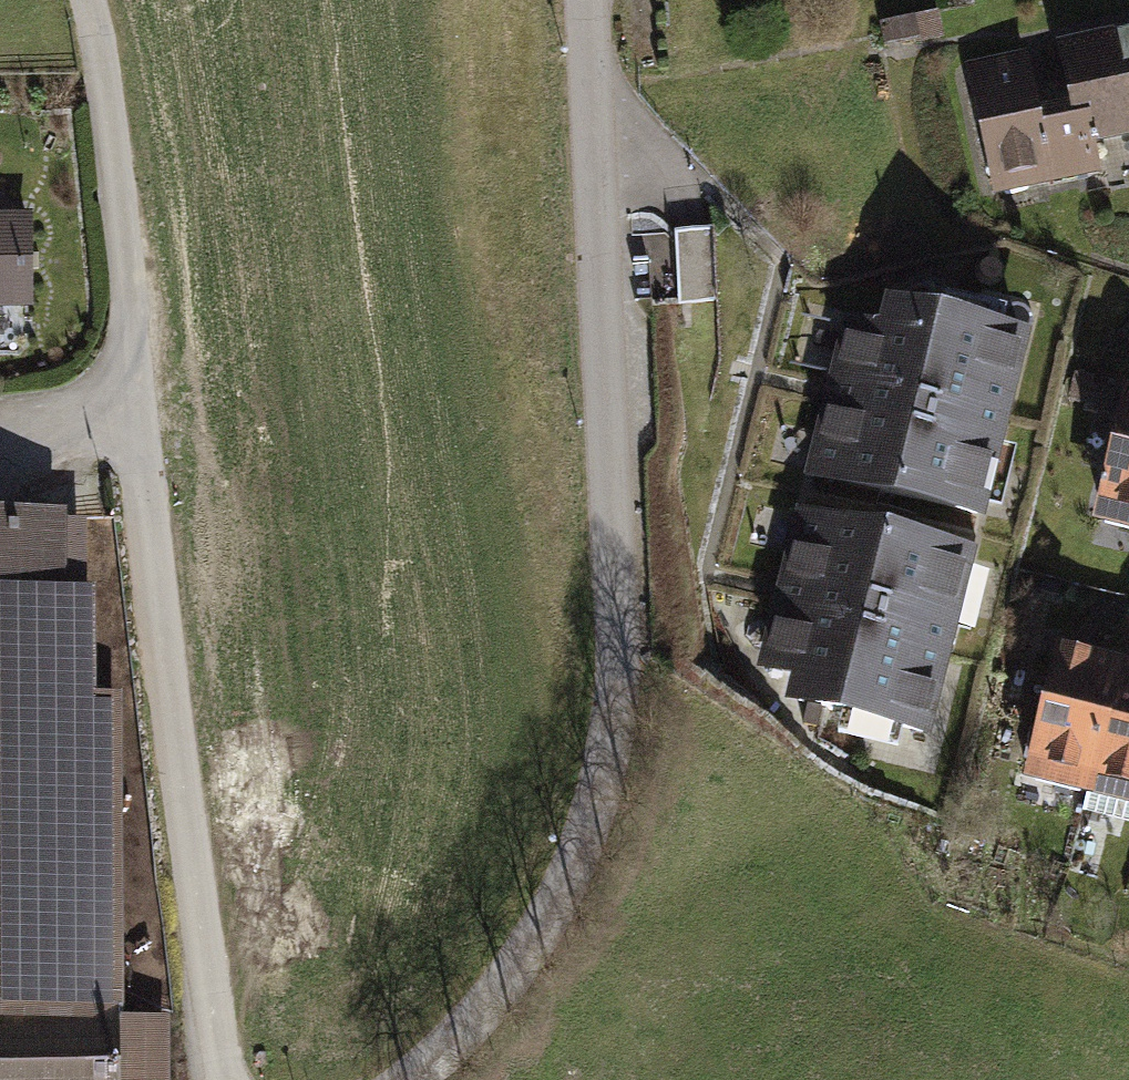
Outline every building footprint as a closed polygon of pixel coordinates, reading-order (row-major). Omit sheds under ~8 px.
[(1078,90),(1090,143),(1098,141),(1097,134),(1128,127),(1128,36),(1069,49),(1078,90)] [(1096,169),(1090,143),(1078,90),(1033,100),(1024,59),(970,71),(994,182),(1043,172),(1045,180),(1096,169)] [(26,303),(26,221),(0,221),(0,303),(26,303)] [(815,473),(977,513),(979,502),(994,443),(1020,338),(1001,333),(1006,311),(947,297),(942,318),(918,312),(912,339),(887,333),(852,324),(815,473)] [(894,306),(887,333),(912,339),(918,312),(894,306)] [(1102,505),(1128,512),(1128,396),(1102,505)] [(1016,448),(994,443),(979,502),(1001,508),(1016,448)] [(115,1017),(113,705),(84,705),(84,662),(90,662),(90,596),(49,596),(49,517),(0,518),(0,1079),(115,1079),(115,1017)] [(966,556),(804,517),(768,665),(804,674),(828,680),(822,707),(843,712),(838,734),(897,748),(902,727),(922,732),(948,628),(963,568),(966,556)] [(985,573),(963,568),(948,628),(970,633),(985,573)] [(1033,762),(1092,777),(1119,667),(1060,653),(1033,762)] [(1119,667),(1092,777),(1084,809),(1128,820),(1128,670),(1119,667)] [(828,680),(804,674),(796,702),(822,707),(828,680)] [(161,1016),(115,1017),(115,1079),(161,1079),(161,1016)]
